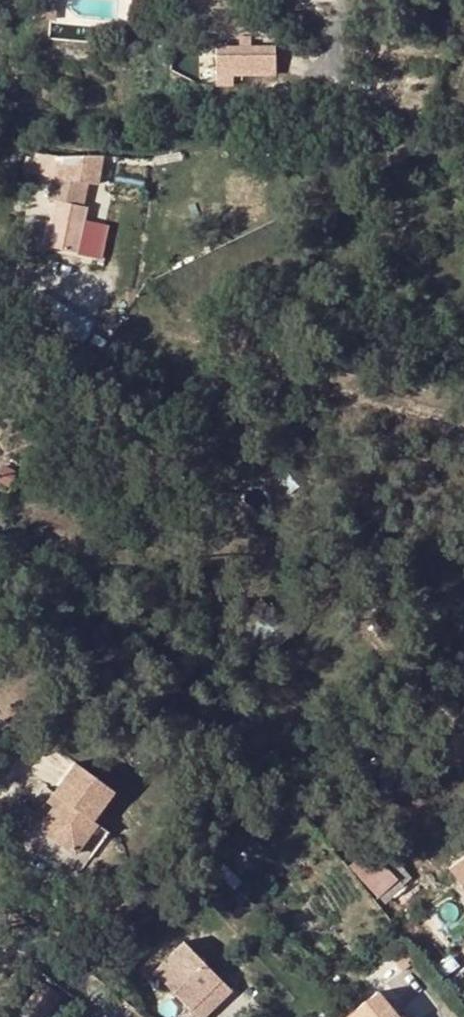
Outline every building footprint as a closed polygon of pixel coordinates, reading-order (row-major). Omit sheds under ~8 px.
[(277,75),(277,44),(213,43),(213,84),(243,85),(243,74),(277,75)] [(35,254),(64,262),(70,231),(81,194),(94,193),(102,162),(51,164),(49,183),(42,183),(36,206),(44,210),(35,254)] [(80,235),(70,231),(64,262),(73,264),(80,235)] [(59,797),(53,805),(39,827),(75,853),(96,825),(92,822),(115,793),(77,764),(55,794),(59,797)] [(53,805),(59,797),(55,794),(48,802),(53,805)] [(380,849),(357,869),(383,899),(406,880),(380,849)] [(447,868),(451,871),(463,878),(463,880),(463,854),(447,868)] [(154,964),(191,1002),(222,973),(184,935),(154,964)] [(151,965),(140,973),(159,999),(170,991),(151,965)] [(232,984),(222,973),(191,1002),(201,1013),(232,984)] [(374,987),(344,1016),(410,1016),(401,1008),(398,1011),(374,987)]
